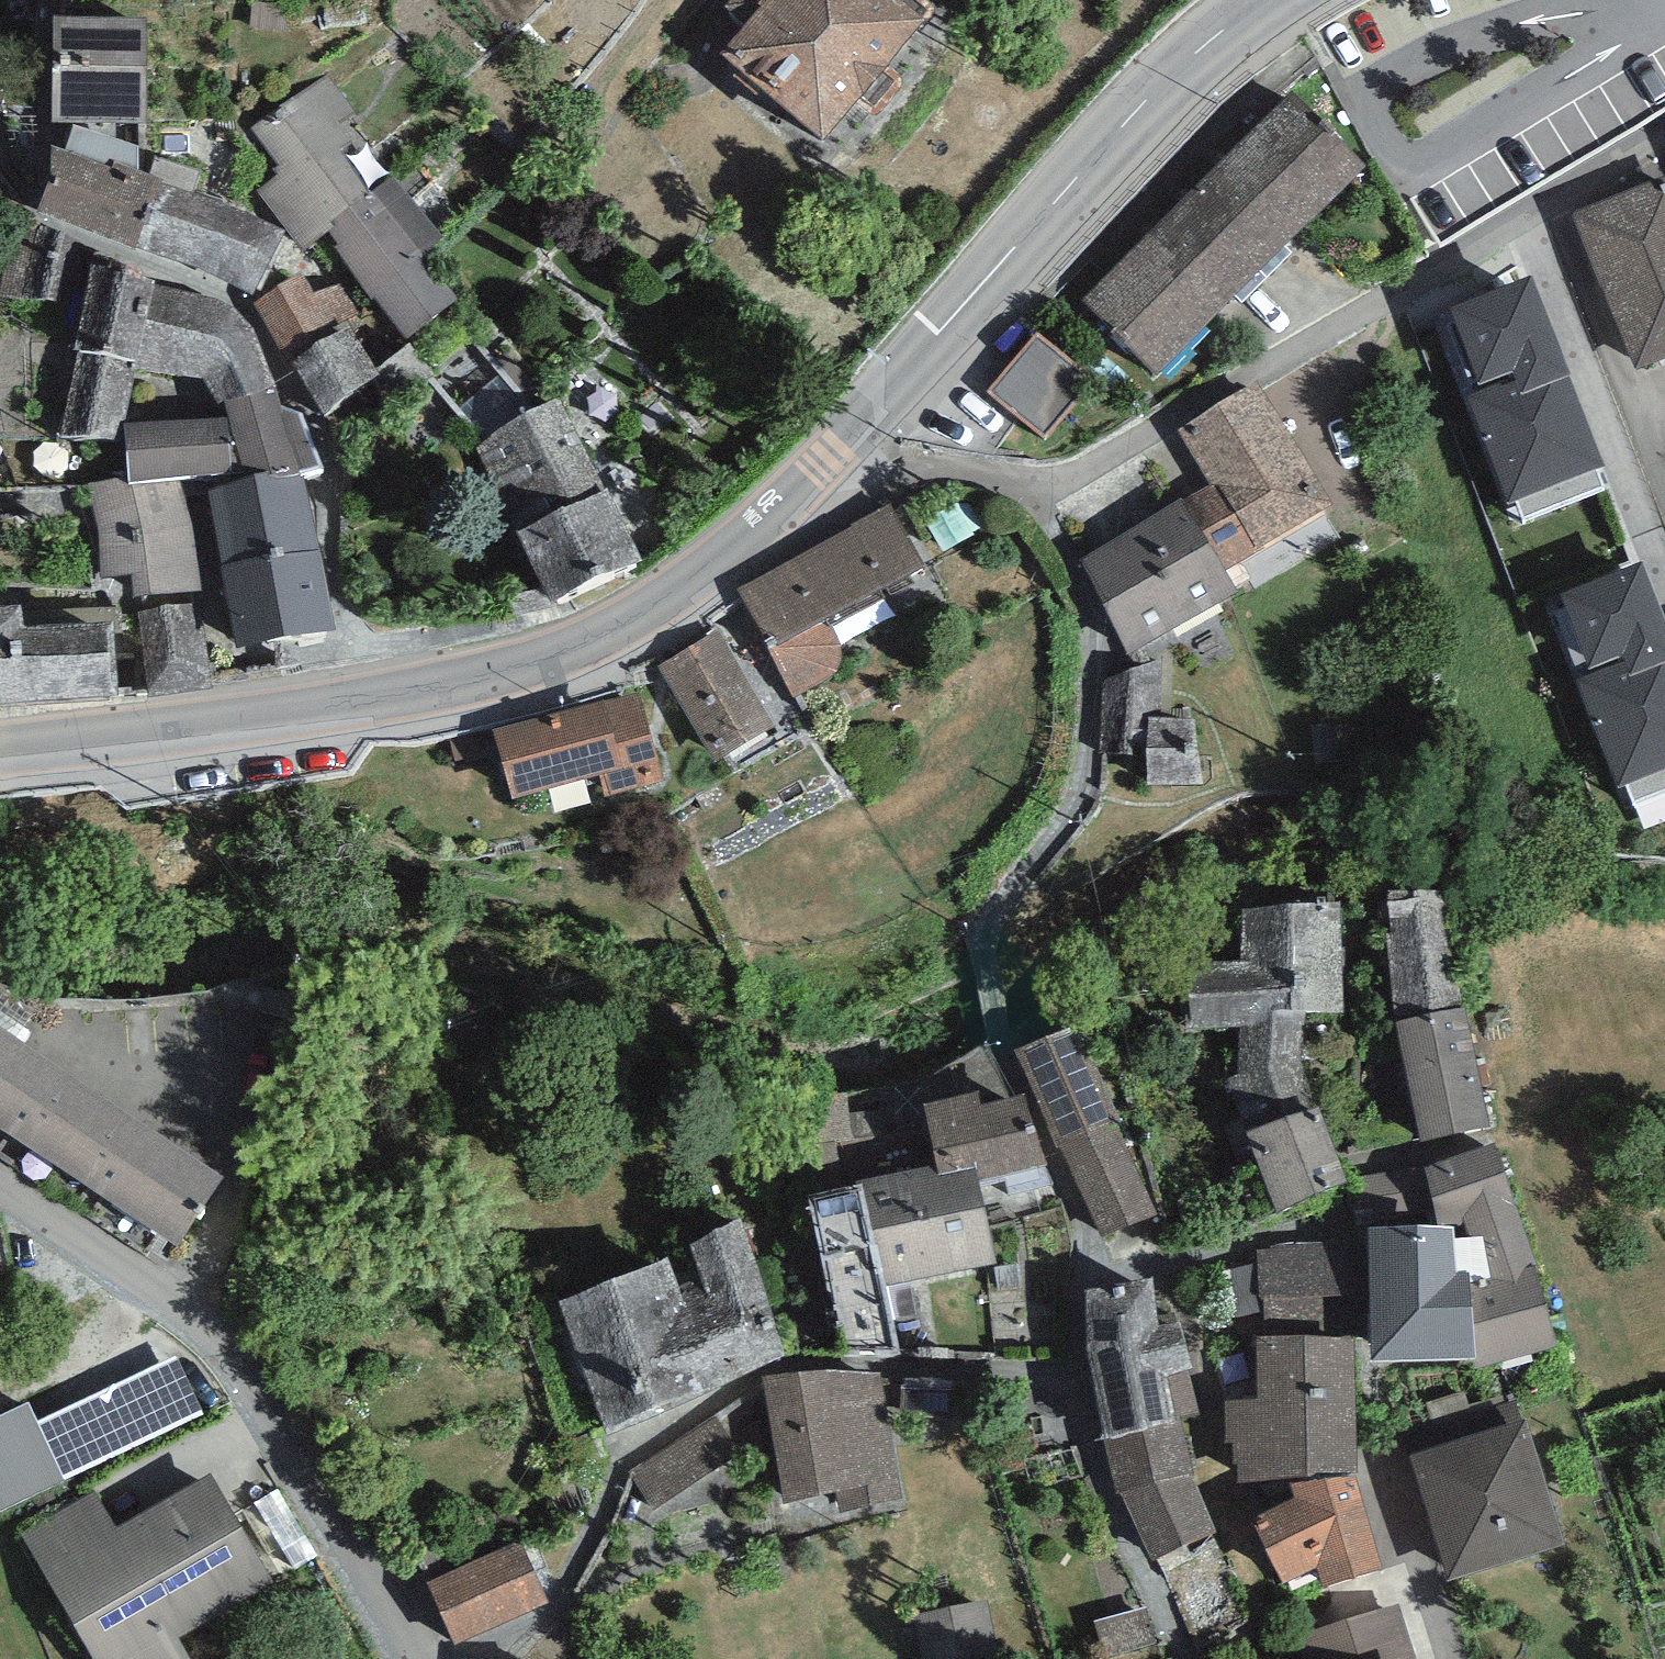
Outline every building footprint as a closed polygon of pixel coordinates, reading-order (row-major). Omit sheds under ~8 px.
[(720,54),(824,141),(857,102),(874,116),(905,79),(888,65),(931,14),(915,0),(731,0),(724,8),(744,25),(720,54)] [(53,17),(52,122),(146,123),(147,18),(53,17)] [(327,74),(251,128),(278,165),(273,169),(278,176),(258,190),(302,252),(328,233),(334,229),(330,222),(371,193),(342,152),(362,138),(348,118),(355,113),(327,74)] [(1290,92),(1081,300),(1156,374),(1365,166),(1290,92)] [(51,178),(36,212),(135,248),(162,181),(139,171),(139,146),(73,124),(65,150),(52,145),(51,178)] [(422,253),(442,237),(392,175),(371,193),(330,222),(334,229),(328,233),(337,245),(334,248),(407,339),(458,299),(422,253)] [(1572,214),(1634,370),(1664,358),(1664,177),(1572,214)] [(162,181),(135,248),(255,296),(282,230),(162,181)] [(20,215),(0,288),(0,294),(55,304),(73,241),(20,215)] [(154,284),(155,278),(91,265),(73,349),(79,350),(138,362),(154,284)] [(301,272),(251,303),(291,369),(295,366),(323,412),(381,377),(346,319),(357,312),(338,280),(315,294),(301,272)] [(1532,276),(1448,308),(1481,394),(1467,399),(1506,503),(1515,500),(1523,519),(1604,489),(1597,469),(1604,466),(1532,276)] [(199,295),(154,284),(138,362),(136,369),(202,378),(218,404),(225,401),(275,385),(257,335),(252,325),(241,313),(230,305),(217,300),(199,295)] [(1036,333),(988,391),(1044,437),(1093,379),(1036,333)] [(138,362),(79,350),(61,437),(123,440),(123,422),(136,369),(138,362)] [(1333,504),(1295,441),(1258,381),(1178,430),(1209,484),(1183,498),(1225,571),(1266,549),(1263,545),(1333,504)] [(281,407),(275,385),(225,401),(245,479),(269,471),(272,479),(303,473),(320,469),(300,412),(281,407)] [(558,397),(475,447),(553,605),(644,559),(558,397)] [(228,418),(123,422),(123,440),(128,478),(129,484),(200,476),(232,473),(228,418)] [(336,629),(303,473),(272,479),(269,471),(245,479),(209,491),(236,648),(336,629)] [(99,578),(131,575),(132,597),(212,591),(200,476),(129,484),(128,478),(88,484),(99,526),(99,578)] [(1225,571),(1183,498),(1077,559),(1130,655),(1238,594),(1225,571)] [(853,527),(736,587),(766,639),(763,641),(793,698),(833,675),(839,667),(840,658),(840,649),(837,639),(834,631),(832,627),(914,581),(909,574),(924,566),(889,503),(850,525),(853,527)] [(1562,595),(1593,675),(1575,682),(1617,788),(1664,769),(1664,624),(1641,563),(1562,595)] [(0,606),(0,703),(117,698),(113,622),(23,626),(22,605),(0,606)] [(192,605),(138,611),(148,697),(211,690),(204,629),(195,630),(192,605)] [(720,631),(657,667),(711,761),(774,726),(720,631)] [(1161,662),(1103,685),(1100,770),(1147,770),(1145,792),(1200,791),(1190,711),(1162,709),(1161,662)] [(639,692),(493,729),(511,799),(600,776),(606,798),(663,784),(639,692)] [(1453,889),(1387,891),(1395,1021),(1462,1006),(1453,889)] [(1338,902),(1241,909),(1240,960),(1190,961),(1190,1031),(1240,1027),(1237,1076),(1227,1081),(1245,1133),(1315,1106),(1300,1057),(1307,1014),(1342,1012),(1338,902)] [(1462,1006),(1395,1021),(1422,1141),(1489,1126),(1462,1006)] [(1101,1238),(1156,1213),(1115,1122),(1119,1121),(1076,1024),(1014,1052),(1057,1149),(1061,1147),(1101,1238)] [(0,1029),(0,1127),(47,1159),(93,1090),(0,1029)] [(224,1177),(93,1090),(47,1159),(178,1246),(224,1177)] [(977,1093),(922,1103),(936,1165),(938,1175),(976,1167),(979,1180),(1045,1166),(1027,1094),(980,1106),(977,1093)] [(1245,1133),(1274,1211),(1345,1184),(1315,1106),(1245,1133)] [(1495,1145),(1424,1166),(1437,1227),(1454,1227),(1465,1224),(1483,1278),(1472,1280),(1473,1360),(1476,1371),(1556,1350),(1541,1275),(1495,1145)] [(862,1185),(884,1286),(996,1262),(979,1180),(976,1167),(938,1175),(936,1165),(861,1181),(862,1185)] [(862,1185),(809,1196),(810,1201),(843,1357),(898,1355),(884,1286),(862,1185)] [(668,1257),(560,1301),(609,1435),(785,1357),(742,1217),(668,1257)] [(1437,1227),(1370,1227),(1370,1241),(1370,1294),(1371,1361),(1473,1360),(1472,1280),(1472,1272),(1455,1272),(1454,1227),(1437,1227)] [(1370,1241),(1257,1243),(1257,1263),(1258,1297),(1266,1297),(1265,1337),(1324,1336),(1324,1295),(1370,1294),(1370,1241)] [(1257,1263),(1205,1277),(1221,1322),(1259,1312),(1258,1297),(1257,1263)] [(1152,1281),(1086,1293),(1084,1349),(1115,1491),(1121,1490),(1153,1560),(1157,1558),(1210,1531),(1215,1529),(1194,1478),(1184,1421),(1199,1417),(1187,1371),(1194,1370),(1177,1314),(1157,1316),(1152,1281)] [(1265,1337),(1258,1338),(1258,1400),(1225,1400),(1226,1483),(1357,1472),(1350,1337),(1324,1336),(1265,1337)] [(0,1417),(0,1512),(205,1415),(178,1357),(39,1423),(29,1403),(0,1417)] [(824,1370),(763,1377),(783,1502),(836,1491),(840,1514),(906,1501),(885,1375),(824,1370)] [(719,1418),(632,1471),(654,1523),(708,1506),(749,1473),(719,1418)] [(1524,1420),(1410,1454),(1448,1579),(1562,1545),(1524,1420)] [(21,1533),(92,1658),(192,1658),(180,1638),(275,1584),(211,1473),(116,1527),(95,1491),(21,1533)] [(1357,1477),(1293,1484),(1294,1497),(1252,1519),(1285,1585),(1317,1567),(1325,1587),(1385,1570),(1357,1477)] [(1227,1570),(1210,1531),(1157,1558),(1191,1642),(1241,1621),(1220,1575),(1227,1570)] [(521,1538),(425,1581),(455,1647),(551,1604),(521,1538)] [(910,1616),(921,1658),(998,1658),(982,1597),(910,1616)] [(1295,1658),(1416,1658),(1399,1604),(1289,1638),(1295,1658)]
